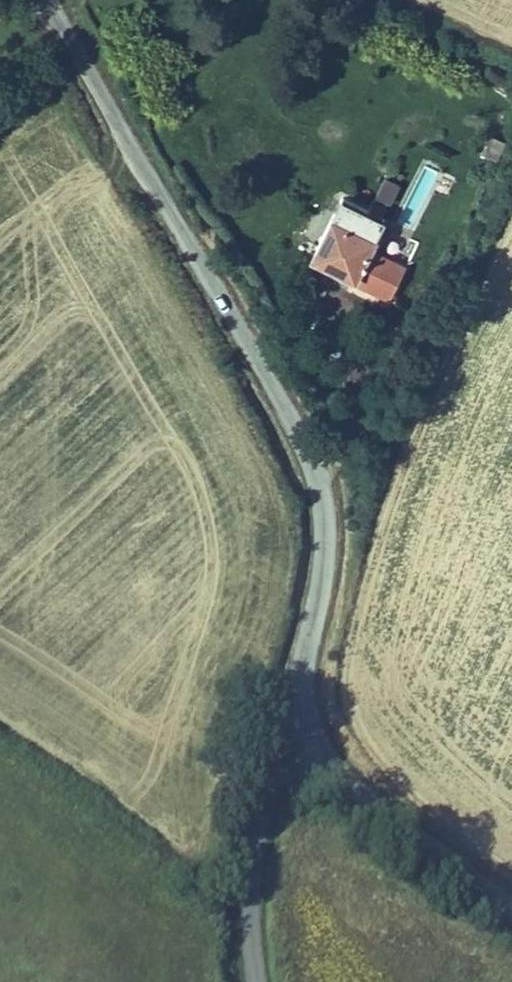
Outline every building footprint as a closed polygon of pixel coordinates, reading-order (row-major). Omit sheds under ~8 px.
[(487,132),(478,153),(495,160),(504,139),(487,132)] [(383,175),(376,195),(392,201),(398,180),(383,175)] [(369,250),(384,219),(380,217),(368,211),(342,198),(311,262),(336,275),(342,264),(356,271),(353,279),(374,290),(379,280),(395,288),(405,267),(369,250)] [(380,217),(384,209),(372,203),(368,211),(380,217)] [(395,288),(379,280),(374,290),(390,298),(395,288)]
